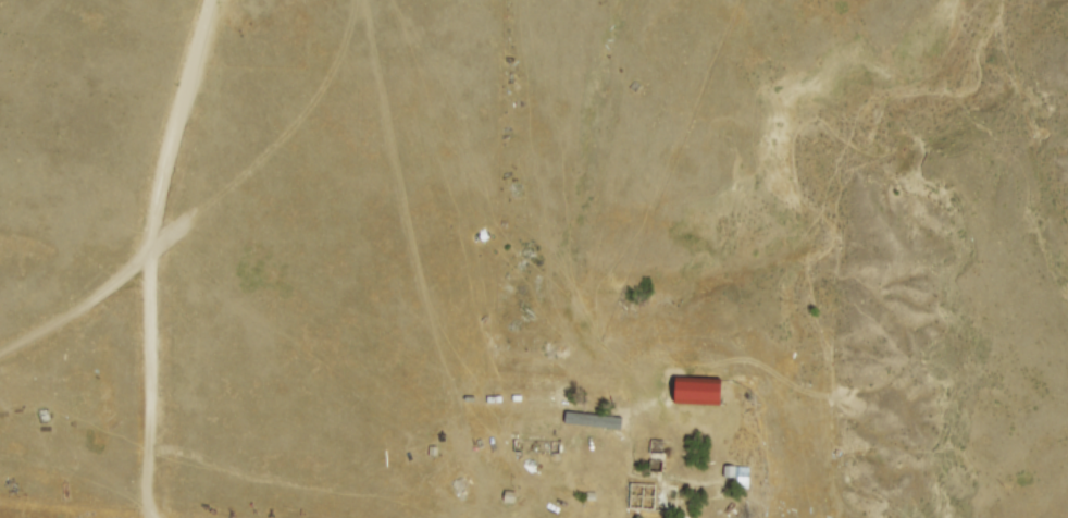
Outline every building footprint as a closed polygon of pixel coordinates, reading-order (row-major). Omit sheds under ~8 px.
[(676,377),(723,381),(721,408),(674,405),(676,377)]
